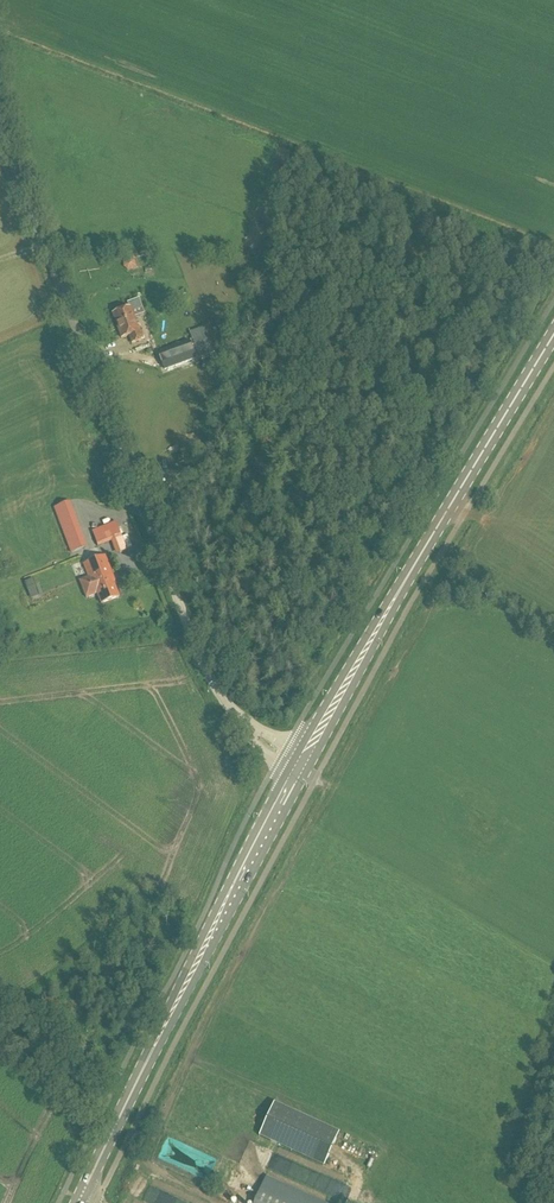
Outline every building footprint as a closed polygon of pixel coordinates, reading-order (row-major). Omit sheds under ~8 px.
[(137,326),(130,307),(112,314),(121,338),(129,335),(132,343),(143,339),(138,326),(137,326)] [(214,353),(206,328),(205,327),(191,332),(200,358),(214,353)] [(195,358),(189,341),(158,352),(165,370),(195,358)] [(492,464),(504,439),(496,435),(484,460),(492,464)] [(127,550),(122,537),(116,521),(91,532),(99,547),(111,541),(116,554),(127,550)] [(71,553),(85,548),(75,523),(61,528),(71,553)] [(119,597),(113,582),(115,581),(106,556),(83,565),(88,577),(78,580),(86,599),(95,595),(97,594),(101,603),(119,597)] [(24,583),(26,588),(35,585),(33,579),(24,583)] [(324,1166),(339,1132),(275,1103),(259,1136),(324,1166)] [(171,1137),(161,1162),(204,1181),(215,1156),(171,1137)] [(266,1175),(253,1202),(327,1202),(266,1175)]
